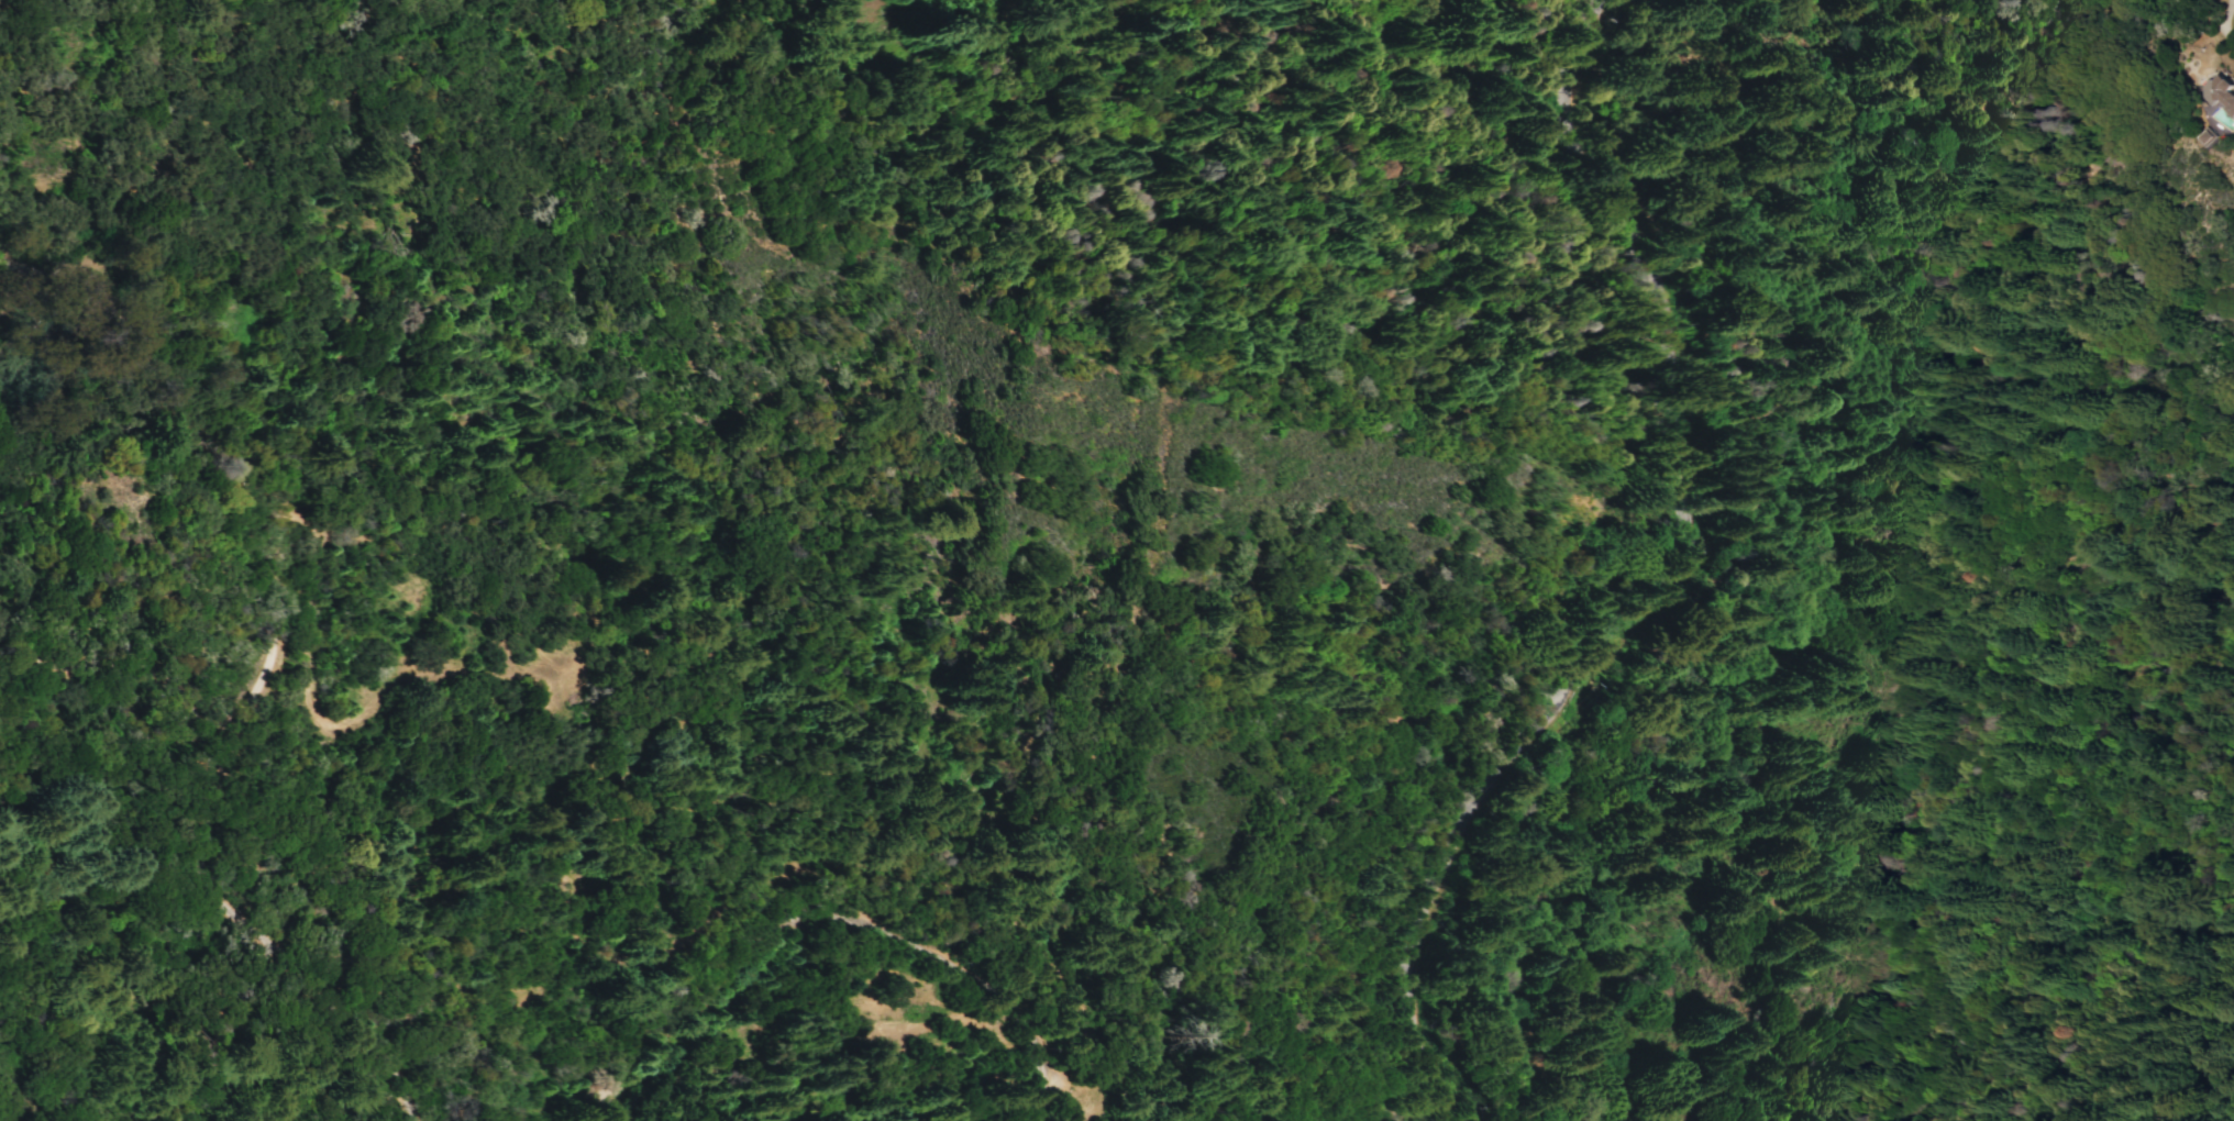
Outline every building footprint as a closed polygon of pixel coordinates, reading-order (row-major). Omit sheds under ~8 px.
[(2218,72),(2200,92),(2214,104),(2216,102),(2233,117),(2233,87),(2218,72)]
